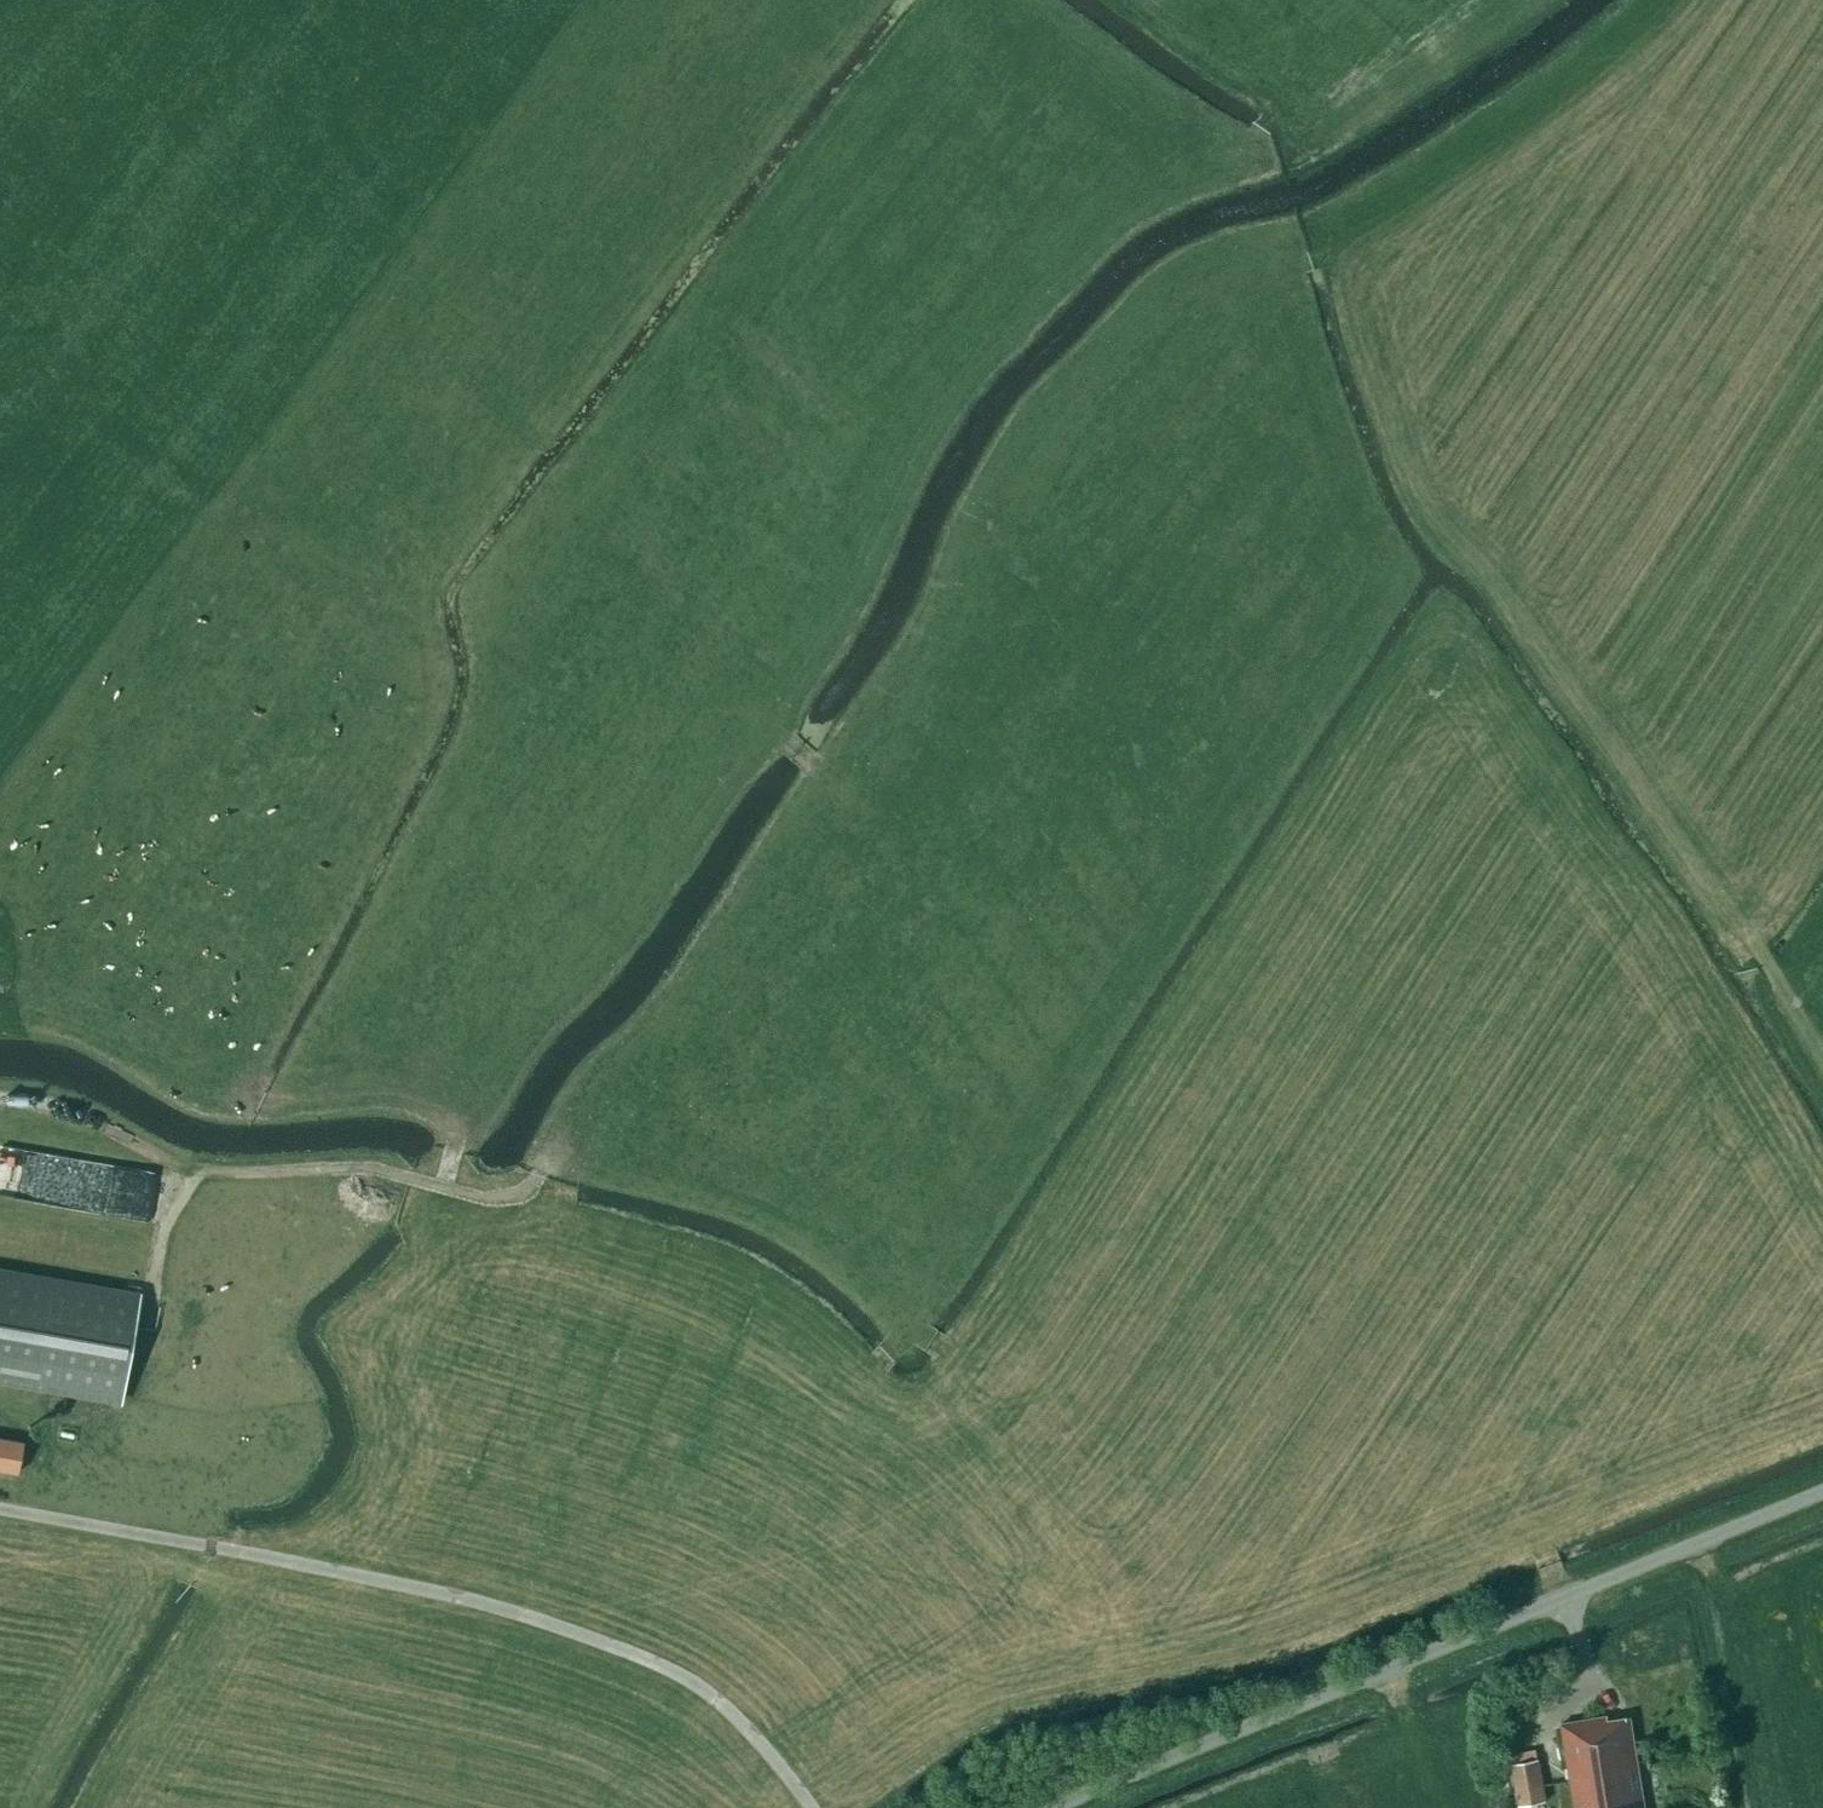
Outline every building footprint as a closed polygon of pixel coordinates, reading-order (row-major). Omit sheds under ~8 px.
[(139,1206),(145,1154),(0,1138),(0,1190),(139,1206)] [(122,1400),(140,1298),(0,1273),(0,1378),(122,1400)] [(18,1473),(23,1443),(0,1438),(0,1470),(18,1473)] [(1608,1716),(1562,1724),(1575,1807),(1644,1807),(1630,1718),(1608,1721),(1608,1716)] [(1511,1765),(1519,1807),(1547,1801),(1539,1760),(1537,1749),(1509,1754),(1511,1765)]
